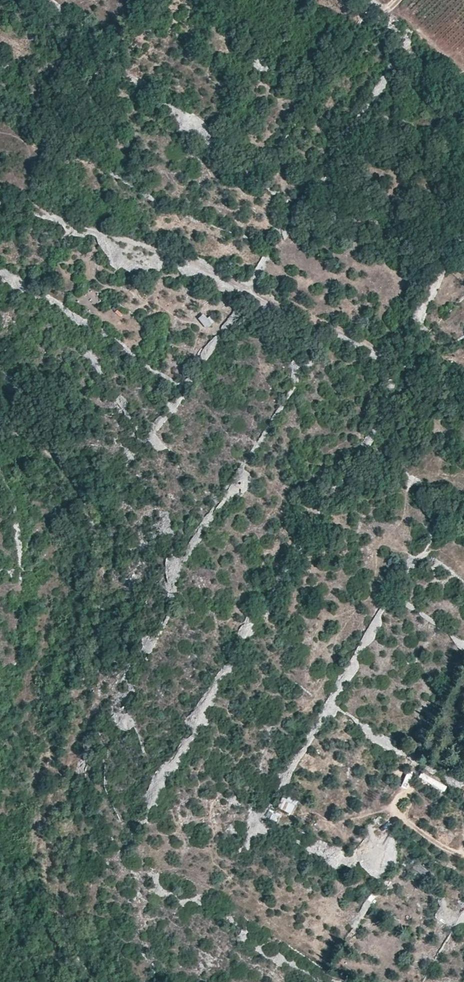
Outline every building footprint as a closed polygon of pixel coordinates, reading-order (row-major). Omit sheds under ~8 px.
[(202,314),(197,322),(209,329),(214,321),(202,314)] [(444,792),(447,786),(422,773),(419,779),(444,792)] [(278,809),(293,816),(298,804),(282,798),(278,809)] [(268,819),(277,822),(279,814),(270,811),(268,819)]
